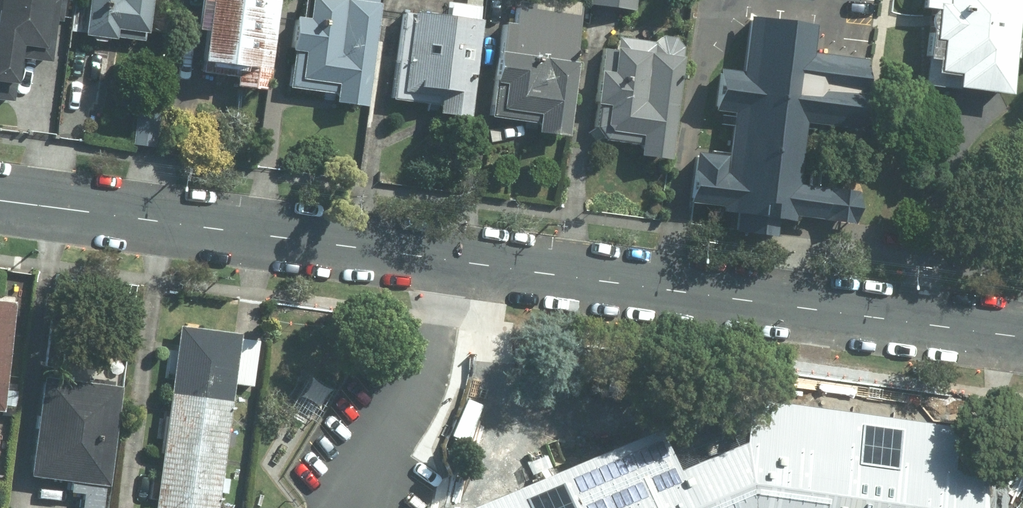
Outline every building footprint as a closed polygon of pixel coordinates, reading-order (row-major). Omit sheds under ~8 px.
[(7,106),(9,85),(14,86),(18,49),(38,51),(37,61),(52,62),(56,23),(59,23),(61,0),(0,0),(0,105),(7,106)] [(83,39),(116,42),(117,33),(146,35),(149,0),(87,0),(83,39)] [(191,32),(200,33),(196,65),(237,69),(236,76),(235,88),(268,91),(277,0),(194,0),(191,32)] [(293,18),(286,92),(332,95),(331,105),(365,108),(374,0),(302,0),(301,18),(293,18)] [(588,6),(635,10),(636,0),(589,0),(588,6)] [(918,9),(928,9),(921,89),(1013,97),(1021,0),(919,0),(918,9)] [(443,15),(398,12),(391,102),(436,106),(435,115),(469,118),(478,5),(444,2),(443,15)] [(500,22),(490,116),(533,121),(532,134),(565,138),(579,11),(516,4),(514,24),(500,22)] [(719,213),(851,227),(854,189),(795,183),(802,112),(858,118),(865,54),(809,48),(812,25),(740,17),(735,67),(716,65),(712,105),(731,107),(726,154),(691,150),(685,201),(720,205),(719,213)] [(683,41),(614,35),(613,49),(599,48),(590,141),(637,145),(636,157),(672,161),(683,41)] [(9,301),(0,300),(0,382),(9,301)] [(230,384),(251,386),(257,342),(237,339),(238,333),(176,325),(152,507),(214,507),(230,384)] [(27,474),(69,480),(67,491),(81,493),(79,507),(99,507),(102,484),(104,485),(117,387),(40,377),(27,474)] [(911,484),(945,489),(953,433),(819,414),(811,471),(852,477),(847,507),(907,507),(911,484)] [(666,470),(607,495),(613,507),(682,507),(666,470)] [(764,477),(691,507),(777,507),(764,477)]
